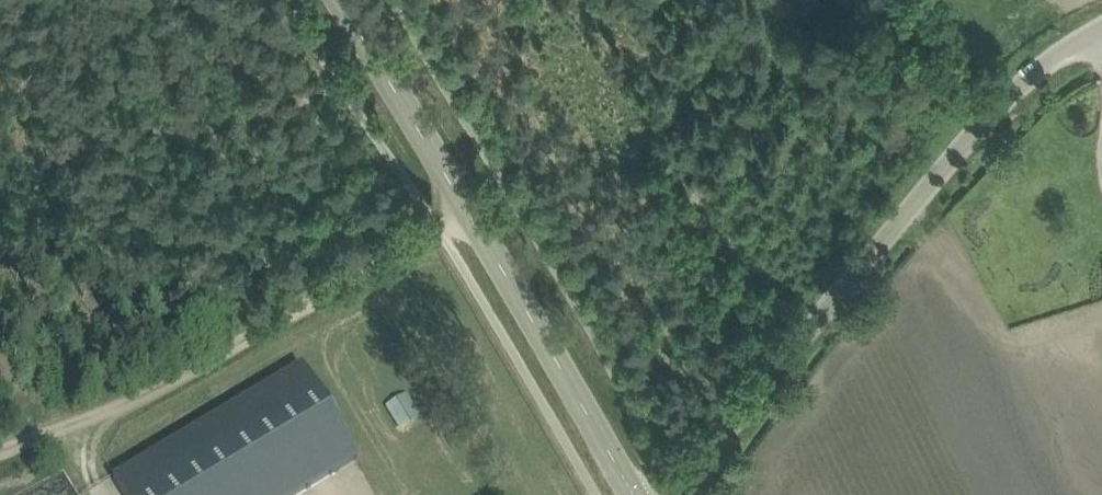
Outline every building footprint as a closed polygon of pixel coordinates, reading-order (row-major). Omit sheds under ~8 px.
[(113,478),(123,494),(298,494),(357,460),(301,366),(113,478)] [(397,427),(417,414),(403,392),(383,405),(397,427)]
